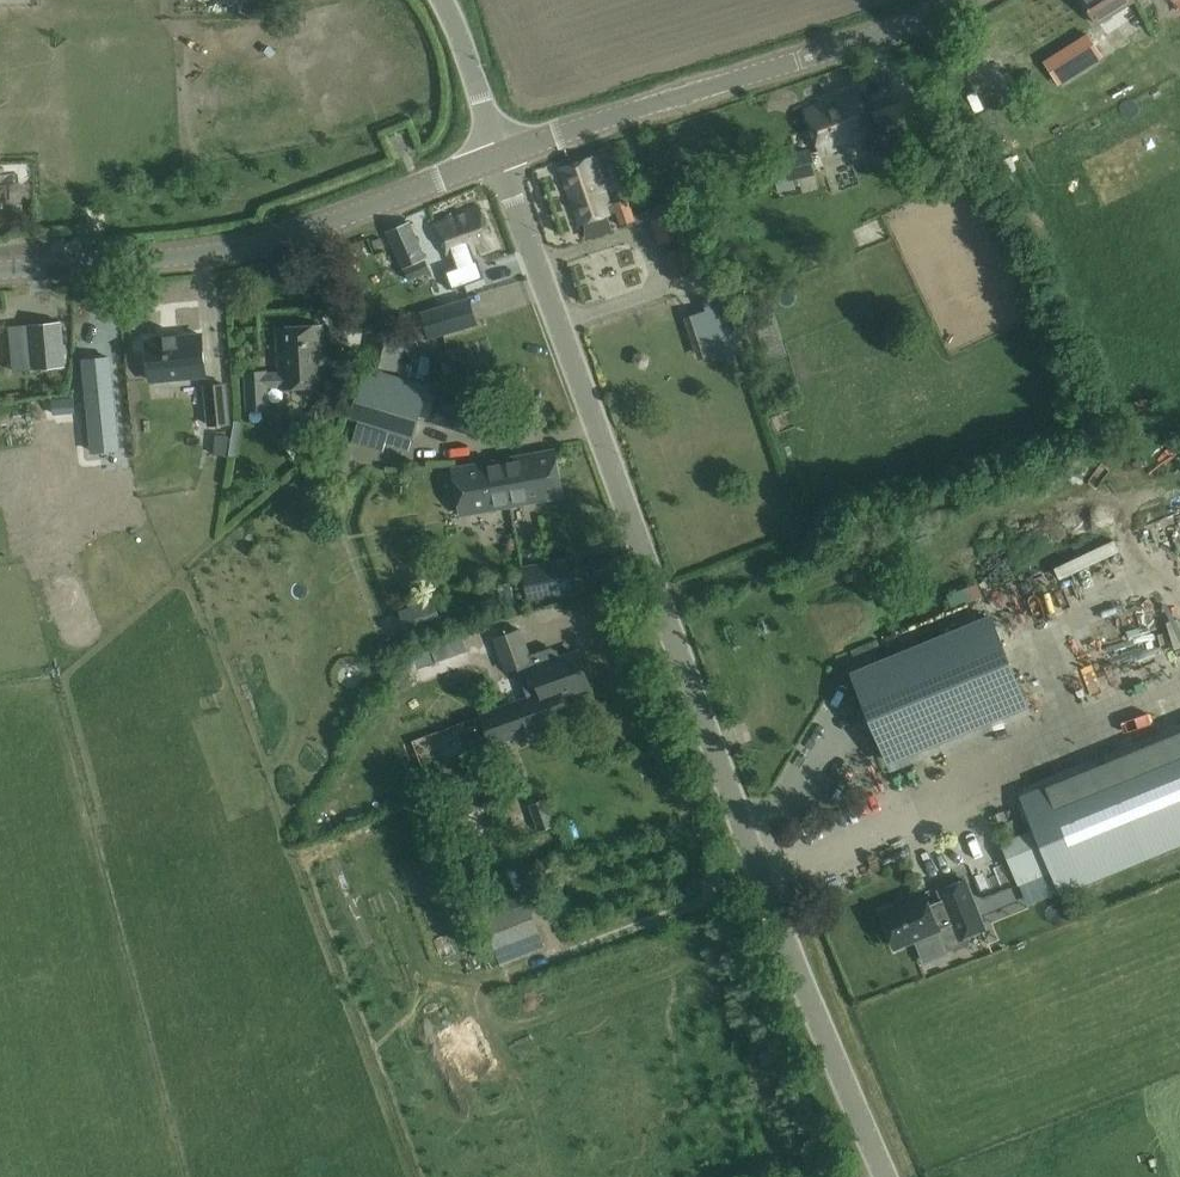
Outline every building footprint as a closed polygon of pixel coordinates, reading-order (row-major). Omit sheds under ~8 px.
[(1133,0),(1085,0),(1100,23),(1134,1),(1133,0)] [(1048,59),(1061,82),(1102,57),(1089,35),(1048,59)] [(862,91),(808,112),(824,153),(877,133),(862,91)] [(776,182),(817,175),(812,151),(772,158),(776,182)] [(630,197),(610,203),(601,177),(606,175),(599,155),(563,168),(582,223),(608,214),(609,215),(617,213),(621,226),(638,221),(630,197)] [(432,254),(447,247),(451,257),(472,249),(473,253),(495,245),(482,208),(439,224),(442,233),(426,240),(432,254)] [(431,271),(425,258),(427,257),(412,222),(390,231),(405,266),(403,267),(409,280),(431,271)] [(469,298),(423,313),(431,338),(477,323),(469,298)] [(722,351),(708,310),(692,316),(706,356),(722,351)] [(59,321),(29,324),(33,370),(63,367),(59,321)] [(269,388),(326,386),(323,325),(277,327),(279,373),(266,374),(266,372),(246,372),(247,411),(270,410),(269,388)] [(399,335),(377,331),(371,357),(377,358),(374,370),(398,374),(404,348),(397,346),(399,335)] [(212,385),(212,384),(207,344),(152,351),(157,392),(203,386),(212,385)] [(118,449),(109,358),(84,360),(93,451),(118,449)] [(430,386),(366,368),(351,417),(415,436),(430,386)] [(212,385),(203,386),(207,426),(231,424),(227,383),(212,384),(212,385)] [(444,385),(431,423),(472,437),(485,399),(444,385)] [(227,435),(215,434),(213,454),(226,455),(227,435)] [(452,469),(460,515),(565,497),(557,451),(452,469)] [(522,575),(527,600),(574,592),(570,567),(522,575)] [(440,620),(433,600),(402,612),(409,631),(440,620)] [(1026,707),(990,617),(855,672),(850,660),(849,661),(883,744),(884,743),(891,762),(1026,707)] [(521,627),(497,636),(508,668),(532,660),(533,660),(521,627)] [(1160,645),(1171,653),(1179,642),(1179,638),(1171,630),(1160,645)] [(532,660),(544,692),(546,699),(564,693),(591,684),(580,652),(560,659),(558,651),(554,648),(532,656),(533,660),(532,660)] [(546,699),(544,692),(486,712),(495,738),(531,726),(533,729),(543,726),(542,724),(571,713),(564,693),(546,699)] [(1037,828),(1055,871),(1063,890),(1179,842),(1179,733),(1025,798),(1037,828)] [(556,825),(547,798),(529,805),(538,831),(556,825)] [(485,827),(480,815),(468,820),(472,832),(485,827)] [(1037,828),(1022,833),(1001,842),(1003,847),(1019,886),(1055,871),(1037,828)] [(530,861),(535,875),(553,868),(548,855),(530,861)] [(487,876),(495,894),(509,888),(501,870),(487,876)] [(926,959),(947,951),(939,930),(951,925),(958,941),(988,928),(967,877),(937,889),(941,900),(930,904),(925,892),(911,898),(912,902),(883,914),(896,946),(916,937),(926,959)] [(484,920),(495,950),(499,960),(542,944),(526,904),(513,909),(500,914),(496,905),(480,910),(484,920)]
